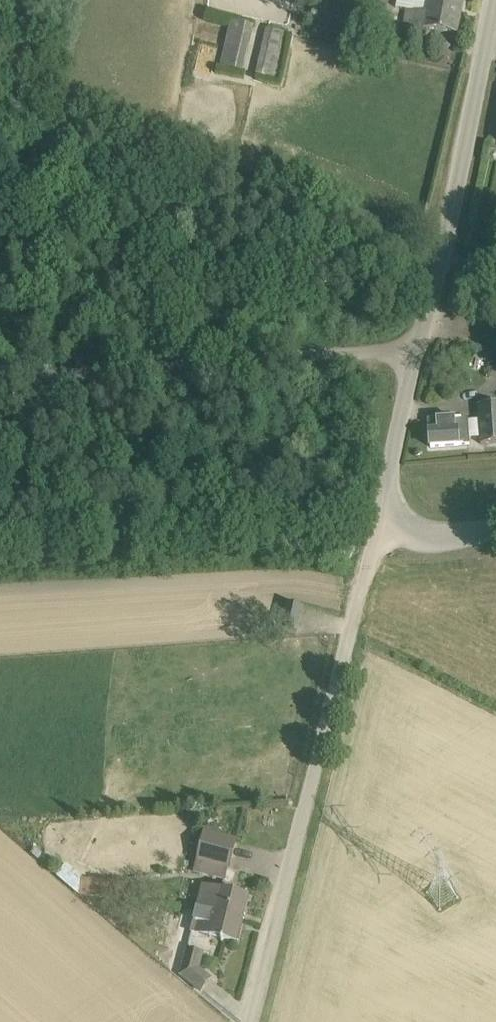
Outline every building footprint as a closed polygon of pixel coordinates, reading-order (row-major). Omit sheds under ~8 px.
[(424,33),(425,29),(457,35),(464,0),(414,0),(413,11),(407,10),(404,29),(424,33)] [(220,70),(240,74),(252,26),(232,22),(220,70)] [(259,75),(280,80),(290,34),(269,29),(259,75)] [(481,444),(495,443),(495,403),(478,404),(481,444)] [(429,420),(431,447),(470,445),(468,417),(429,420)] [(282,629),(297,633),(303,607),(288,603),(282,629)] [(204,832),(197,860),(229,868),(236,841),(204,832)] [(68,863),(58,874),(73,887),(83,876),(68,863)] [(203,887),(198,909),(243,921),(249,898),(222,891),(203,887)] [(243,921),(198,909),(192,932),(210,936),(210,937),(237,943),(243,921)] [(193,950),(185,978),(201,990),(211,978),(200,969),(204,953),(193,950)]
